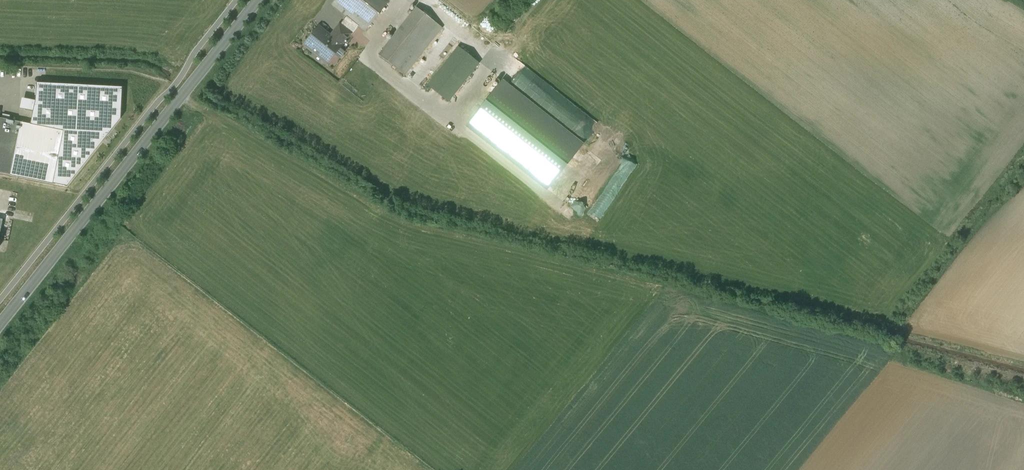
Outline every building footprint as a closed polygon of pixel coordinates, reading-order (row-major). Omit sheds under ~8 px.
[(332,4),(365,31),(382,10),(390,0),(335,0),(332,4)] [(417,8),(380,55),(405,75),(442,28),(417,8)] [(331,37),(319,27),(305,44),(327,63),(341,45),(350,34),(340,25),(331,37)] [(458,47),(428,85),(448,101),(479,63),(458,47)] [(467,125),(547,188),(581,145),(580,144),(502,82),(467,125)] [(11,175),(69,187),(123,119),(124,88),(38,84),(37,102),(33,125),(21,122),(0,118),(0,173),(11,175)]
